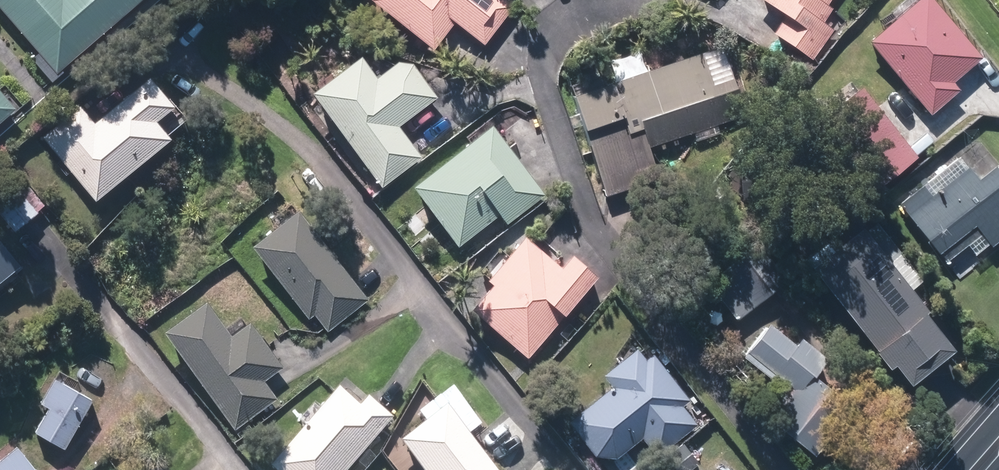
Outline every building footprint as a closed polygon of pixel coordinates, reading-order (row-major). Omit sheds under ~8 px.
[(64,74),(149,0),(1,0),(64,74)] [(441,49),(463,21),(490,43),(520,7),(512,0),(382,0),(441,49)] [(816,59),(837,29),(827,22),(836,9),(831,5),(835,0),(770,0),(791,15),(779,32),(816,59)] [(936,115),(966,90),(959,81),(987,57),(940,0),(928,0),(877,43),(936,115)] [(831,20),(840,28),(848,20),(838,11),(831,20)] [(579,99),(613,196),(664,178),(654,149),(696,134),(700,144),(724,136),(721,125),(751,115),(739,79),(719,86),(708,53),(579,99)] [(322,94),(391,184),(427,156),(406,127),(445,98),(419,65),(407,63),(387,78),(371,57),(322,94)] [(44,138),(103,201),(181,140),(166,121),(183,108),(159,77),(99,124),(85,106),(44,138)] [(20,109),(0,86),(0,127),(20,109)] [(827,121),(879,190),(922,158),(869,88),(827,121)] [(422,186),(466,245),(506,214),(512,223),(550,195),(500,128),(422,186)] [(952,263),(972,247),(980,256),(994,245),(996,248),(998,245),(998,169),(985,181),(975,168),(974,170),(966,158),(907,204),(952,263)] [(748,167),(749,196),(775,194),(773,166),(748,167)] [(21,233),(44,212),(42,211),(48,205),(30,185),(23,191),(16,183),(0,197),(0,211),(21,233)] [(713,193),(722,205),(731,199),(722,186),(713,193)] [(319,313),(332,330),(372,299),(307,212),(259,247),(312,319),(319,313)] [(906,364),(921,384),(964,351),(935,313),(937,312),(873,229),(822,268),(900,369),(906,364)] [(27,266),(0,233),(0,288),(27,266)] [(480,309),(533,358),(603,278),(579,256),(567,270),(532,238),(495,280),(501,286),(480,309)] [(714,284),(742,320),(791,281),(764,246),(714,284)] [(171,331),(237,429),(282,399),(268,380),(288,367),(259,323),(239,336),(216,302),(171,331)] [(773,419),(821,456),(858,408),(821,379),(835,360),(809,340),(804,346),(776,324),(753,355),(796,389),(773,419)] [(575,423),(610,468),(647,439),(660,457),(701,425),(687,406),(693,401),(659,355),(652,360),(643,349),(611,374),(620,387),(575,423)] [(42,434),(70,450),(97,400),(70,385),(74,377),(68,373),(63,381),(62,380),(48,403),(56,408),(42,434)] [(397,419),(374,398),(366,407),(347,391),(276,469),(353,469),(397,419)] [(456,410),(409,445),(428,469),(501,469),(456,410)] [(702,464),(687,444),(657,469),(695,469),(702,464)] [(23,447),(0,466),(0,469),(41,469),(23,447)]
